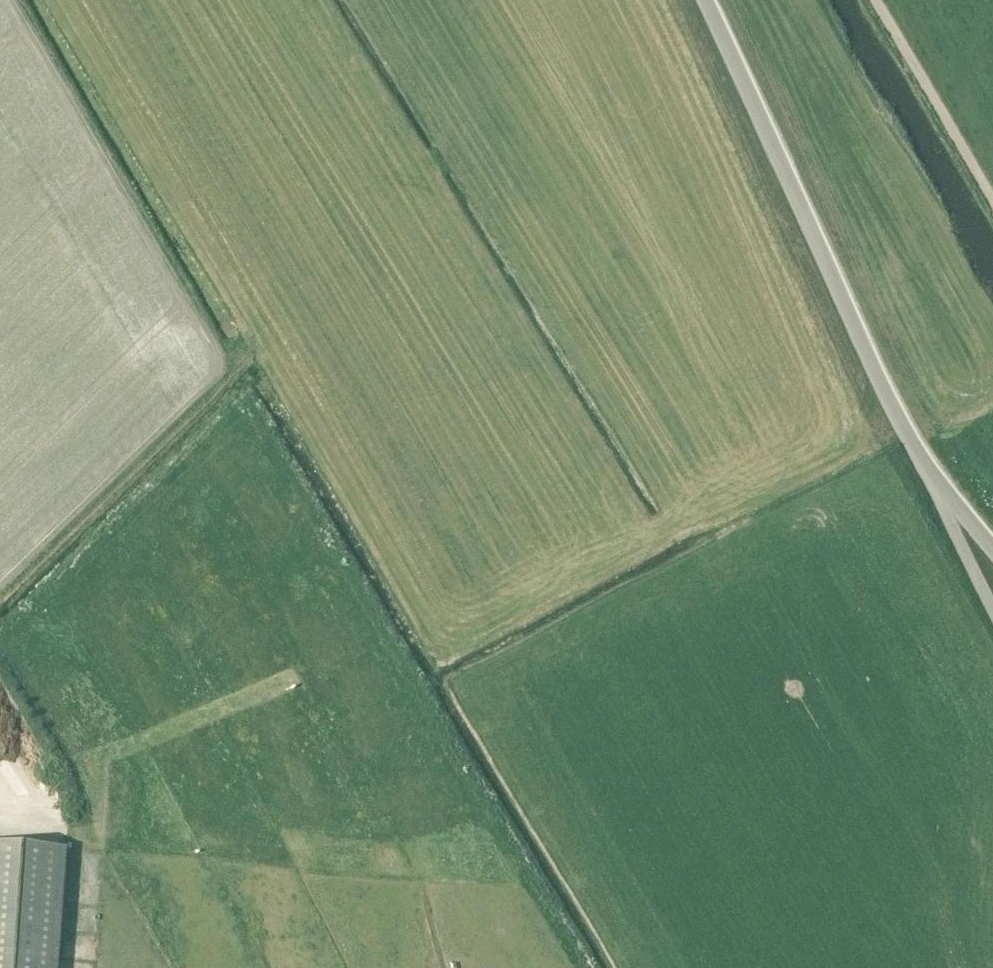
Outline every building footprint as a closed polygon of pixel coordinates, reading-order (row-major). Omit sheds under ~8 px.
[(67,850),(0,845),(0,967),(58,967),(67,850)] [(93,943),(92,935),(72,936),(72,944),(93,943)]
